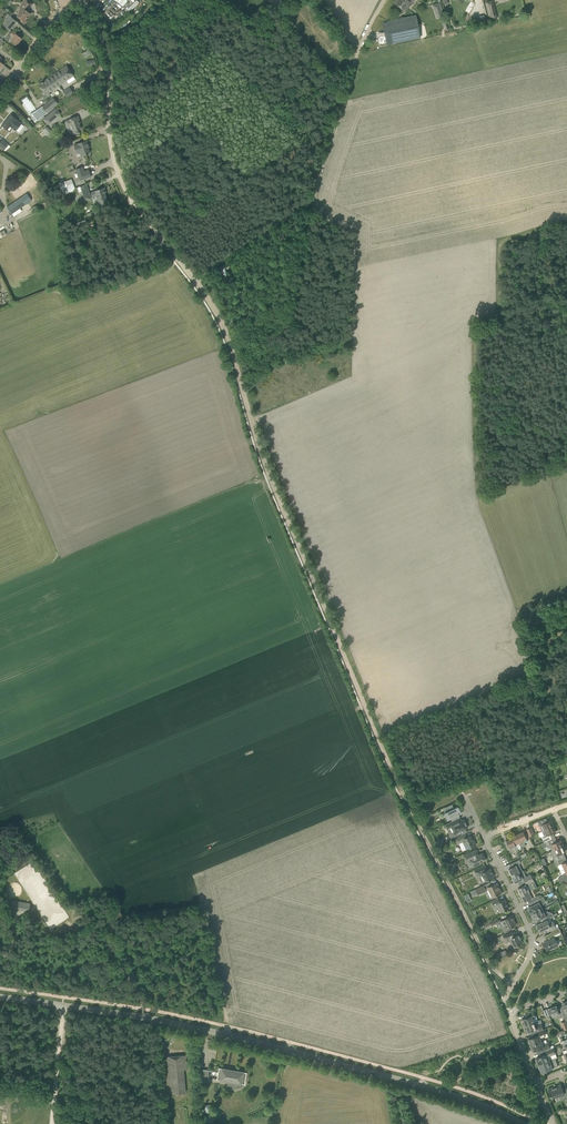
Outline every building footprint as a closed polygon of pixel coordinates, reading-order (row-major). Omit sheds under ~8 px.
[(17,16),(21,20),(22,19),(25,21),(31,14),(26,10),(32,3),(28,0),(25,0),(19,8),(22,10),(17,16)] [(396,4),(405,11),(414,0),(397,0),(394,3),(396,4)] [(485,3),(489,19),(497,18),(493,1),(485,3)] [(432,5),(436,14),(443,11),(440,2),(432,5)] [(3,25),(9,30),(17,21),(11,16),(3,25)] [(388,21),(392,43),(420,37),(416,16),(388,21)] [(4,39),(5,39),(9,42),(10,41),(16,46),(17,45),(18,46),(18,45),(20,44),(20,43),(19,42),(22,38),(11,30),(4,39)] [(385,36),(378,38),(379,45),(386,44),(385,36)] [(42,82),(39,84),(46,94),(73,76),(66,66),(63,68),(64,69),(57,73),(56,73),(49,78),(43,83),(42,81),(42,82)] [(63,91),(67,97),(73,93),(69,87),(63,91)] [(30,113),(36,109),(32,104),(31,105),(29,102),(30,102),(26,97),(21,100),(30,113)] [(30,114),(35,121),(37,120),(47,112),(58,103),(53,97),(42,106),(30,114)] [(43,119),(47,124),(60,113),(56,108),(43,119)] [(8,118),(7,118),(2,125),(10,131),(15,125),(18,127),(21,123),(11,115),(8,118)] [(71,125),(73,130),(72,131),(73,135),(79,133),(78,129),(81,128),(78,120),(79,120),(78,116),(65,120),(67,126),(71,125)] [(47,127),(43,129),(48,135),(51,132),(47,127)] [(4,150),(8,145),(2,139),(0,142),(0,146),(4,150)] [(80,152),(81,156),(90,153),(87,145),(88,145),(87,140),(73,145),(77,153),(80,152)] [(75,169),(80,181),(91,176),(89,170),(84,171),(82,167),(75,169)] [(59,185),(62,193),(68,190),(65,183),(59,185)] [(77,187),(79,192),(82,191),(85,200),(91,197),(86,184),(77,187)] [(96,199),(98,204),(107,201),(103,188),(91,192),(92,197),(97,195),(98,198),(96,199)] [(7,207),(12,214),(32,200),(27,193),(7,207)] [(76,223),(79,229),(88,225),(85,219),(76,223)] [(181,749),(188,745),(185,739),(178,743),(181,749)] [(461,813),(457,806),(453,808),(452,805),(444,808),(446,812),(444,813),(448,819),(451,818),(452,821),(460,817),(459,817),(458,817),(457,815),(461,813)] [(467,827),(466,824),(467,823),(465,820),(464,820),(464,819),(461,820),(460,817),(452,821),(444,824),(446,829),(451,827),(453,832),(449,834),(451,838),(461,833),(460,831),(467,827)] [(539,824),(542,831),(554,826),(551,820),(546,823),(545,821),(539,824)] [(550,834),(556,831),(554,826),(542,831),(544,835),(543,835),(543,836),(542,836),(542,837),(542,838),(544,842),(545,842),(548,841),(552,839),(550,834)] [(524,832),(518,834),(523,847),(526,846),(524,841),(527,840),(524,832)] [(471,839),(472,839),(470,835),(467,837),(465,833),(453,839),(456,845),(462,842),(466,850),(476,845),(473,840),(472,840),(471,839)] [(512,837),(512,838),(513,838),(516,845),(519,844),(521,848),(523,847),(518,834),(512,837)] [(513,838),(512,838),(507,841),(510,849),(514,847),(516,852),(518,851),(516,845),(513,838)] [(554,849),(554,850),(564,845),(561,840),(550,845),(548,841),(545,842),(547,847),(549,848),(550,847),(552,851),(554,849)] [(564,845),(554,850),(557,855),(566,851),(564,845)] [(463,856),(465,862),(470,860),(473,867),(480,864),(479,863),(485,860),(482,853),(479,854),(476,849),(463,856)] [(512,875),(522,871),(522,870),(519,865),(521,862),(520,859),(510,864),(511,867),(509,869),(508,870),(510,874),(511,875),(512,875)] [(474,871),(477,878),(482,876),(484,881),(494,877),(490,868),(487,869),(485,866),(474,871)] [(564,869),(561,871),(562,873),(563,873),(564,875),(558,878),(560,883),(566,879),(565,875),(566,875),(566,868),(564,869)] [(524,878),(525,881),(533,878),(531,874),(526,876),(523,870),(522,870),(522,871),(512,875),(512,876),(511,876),(512,878),(514,882),(515,881),(515,882),(524,878)] [(518,888),(521,895),(529,891),(533,889),(530,883),(534,881),(533,878),(525,881),(527,884),(518,888)] [(500,893),(497,887),(498,886),(497,883),(492,885),(487,887),(492,897),(495,896),(500,893)] [(485,890),(483,885),(478,887),(475,889),(471,891),(472,893),(476,891),(477,894),(485,890)] [(529,891),(521,895),(525,902),(533,898),(529,891)] [(529,907),(532,914),(543,909),(541,905),(544,904),(546,901),(543,896),(539,898),(535,900),(533,902),(534,905),(529,907)] [(494,908),(498,906),(501,912),(509,908),(505,901),(503,900),(499,901),(498,898),(491,901),(494,908)] [(11,909),(20,911),(20,909),(24,910),(25,902),(12,900),(11,909)] [(544,917),(546,920),(547,920),(547,919),(554,916),(552,913),(547,911),(545,912),(543,909),(532,914),(532,915),(531,916),(533,920),(535,920),(535,921),(544,917)] [(509,930),(508,928),(516,925),(511,916),(501,921),(504,926),(502,927),(505,932),(509,930)] [(483,924),(484,926),(485,928),(490,925),(491,926),(499,922),(497,918),(483,924)] [(551,930),(551,931),(557,928),(556,928),(553,921),(549,923),(547,920),(546,920),(537,925),(537,926),(536,926),(537,929),(538,929),(539,929),(540,932),(541,931),(543,934),(551,930)] [(557,928),(551,931),(552,932),(544,936),(547,941),(544,942),(548,950),(558,945),(556,941),(564,937),(559,927),(556,928),(557,928)] [(512,943),(514,947),(523,943),(518,934),(515,935),(514,931),(502,937),(505,943),(509,941),(510,943),(512,943)] [(553,1016),(560,1013),(561,1016),(564,1015),(561,1008),(561,1007),(558,1009),(557,1006),(549,1008),(547,1009),(550,1016),(552,1015),(553,1016)] [(524,1025),(524,1026),(534,1022),(532,1016),(535,1015),(533,1011),(525,1015),(526,1018),(522,1019),(522,1021),(522,1022),(522,1023),(522,1024),(523,1025),(524,1025)] [(533,1030),(534,1033),(544,1029),(542,1024),(539,1025),(538,1024),(536,1025),(534,1022),(524,1026),(524,1027),(524,1028),(524,1029),(525,1030),(526,1030),(527,1032),(533,1030)] [(534,1033),(531,1034),(532,1037),(529,1039),(530,1041),(529,1041),(529,1042),(529,1043),(530,1044),(531,1044),(531,1045),(542,1041),(541,1038),(546,1036),(544,1029),(534,1033)] [(551,1048),(548,1042),(543,1044),(542,1041),(531,1045),(532,1046),(531,1046),(531,1047),(531,1048),(531,1049),(532,1050),(533,1049),(534,1051),(537,1050),(538,1053),(551,1048)] [(549,1056),(556,1054),(553,1048),(551,1048),(538,1053),(539,1057),(536,1058),(537,1059),(536,1060),(537,1063),(538,1063),(539,1064),(550,1060),(549,1056)] [(164,1057),(165,1062),(168,1094),(186,1092),(184,1069),(187,1069),(186,1055),(177,1056),(178,1058),(173,1058),(173,1056),(164,1057)] [(550,1060),(539,1064),(539,1065),(538,1066),(539,1069),(540,1069),(542,1073),(553,1069),(553,1068),(559,1066),(557,1062),(552,1064),(550,1060)] [(217,1079),(245,1084),(247,1072),(219,1067),(217,1079)] [(200,1069),(201,1080),(209,1080),(208,1070),(204,1069),(200,1069)] [(548,1089),(552,1098),(559,1095),(561,1099),(566,1097),(561,1084),(557,1086),(555,1087),(555,1086),(548,1089)]
